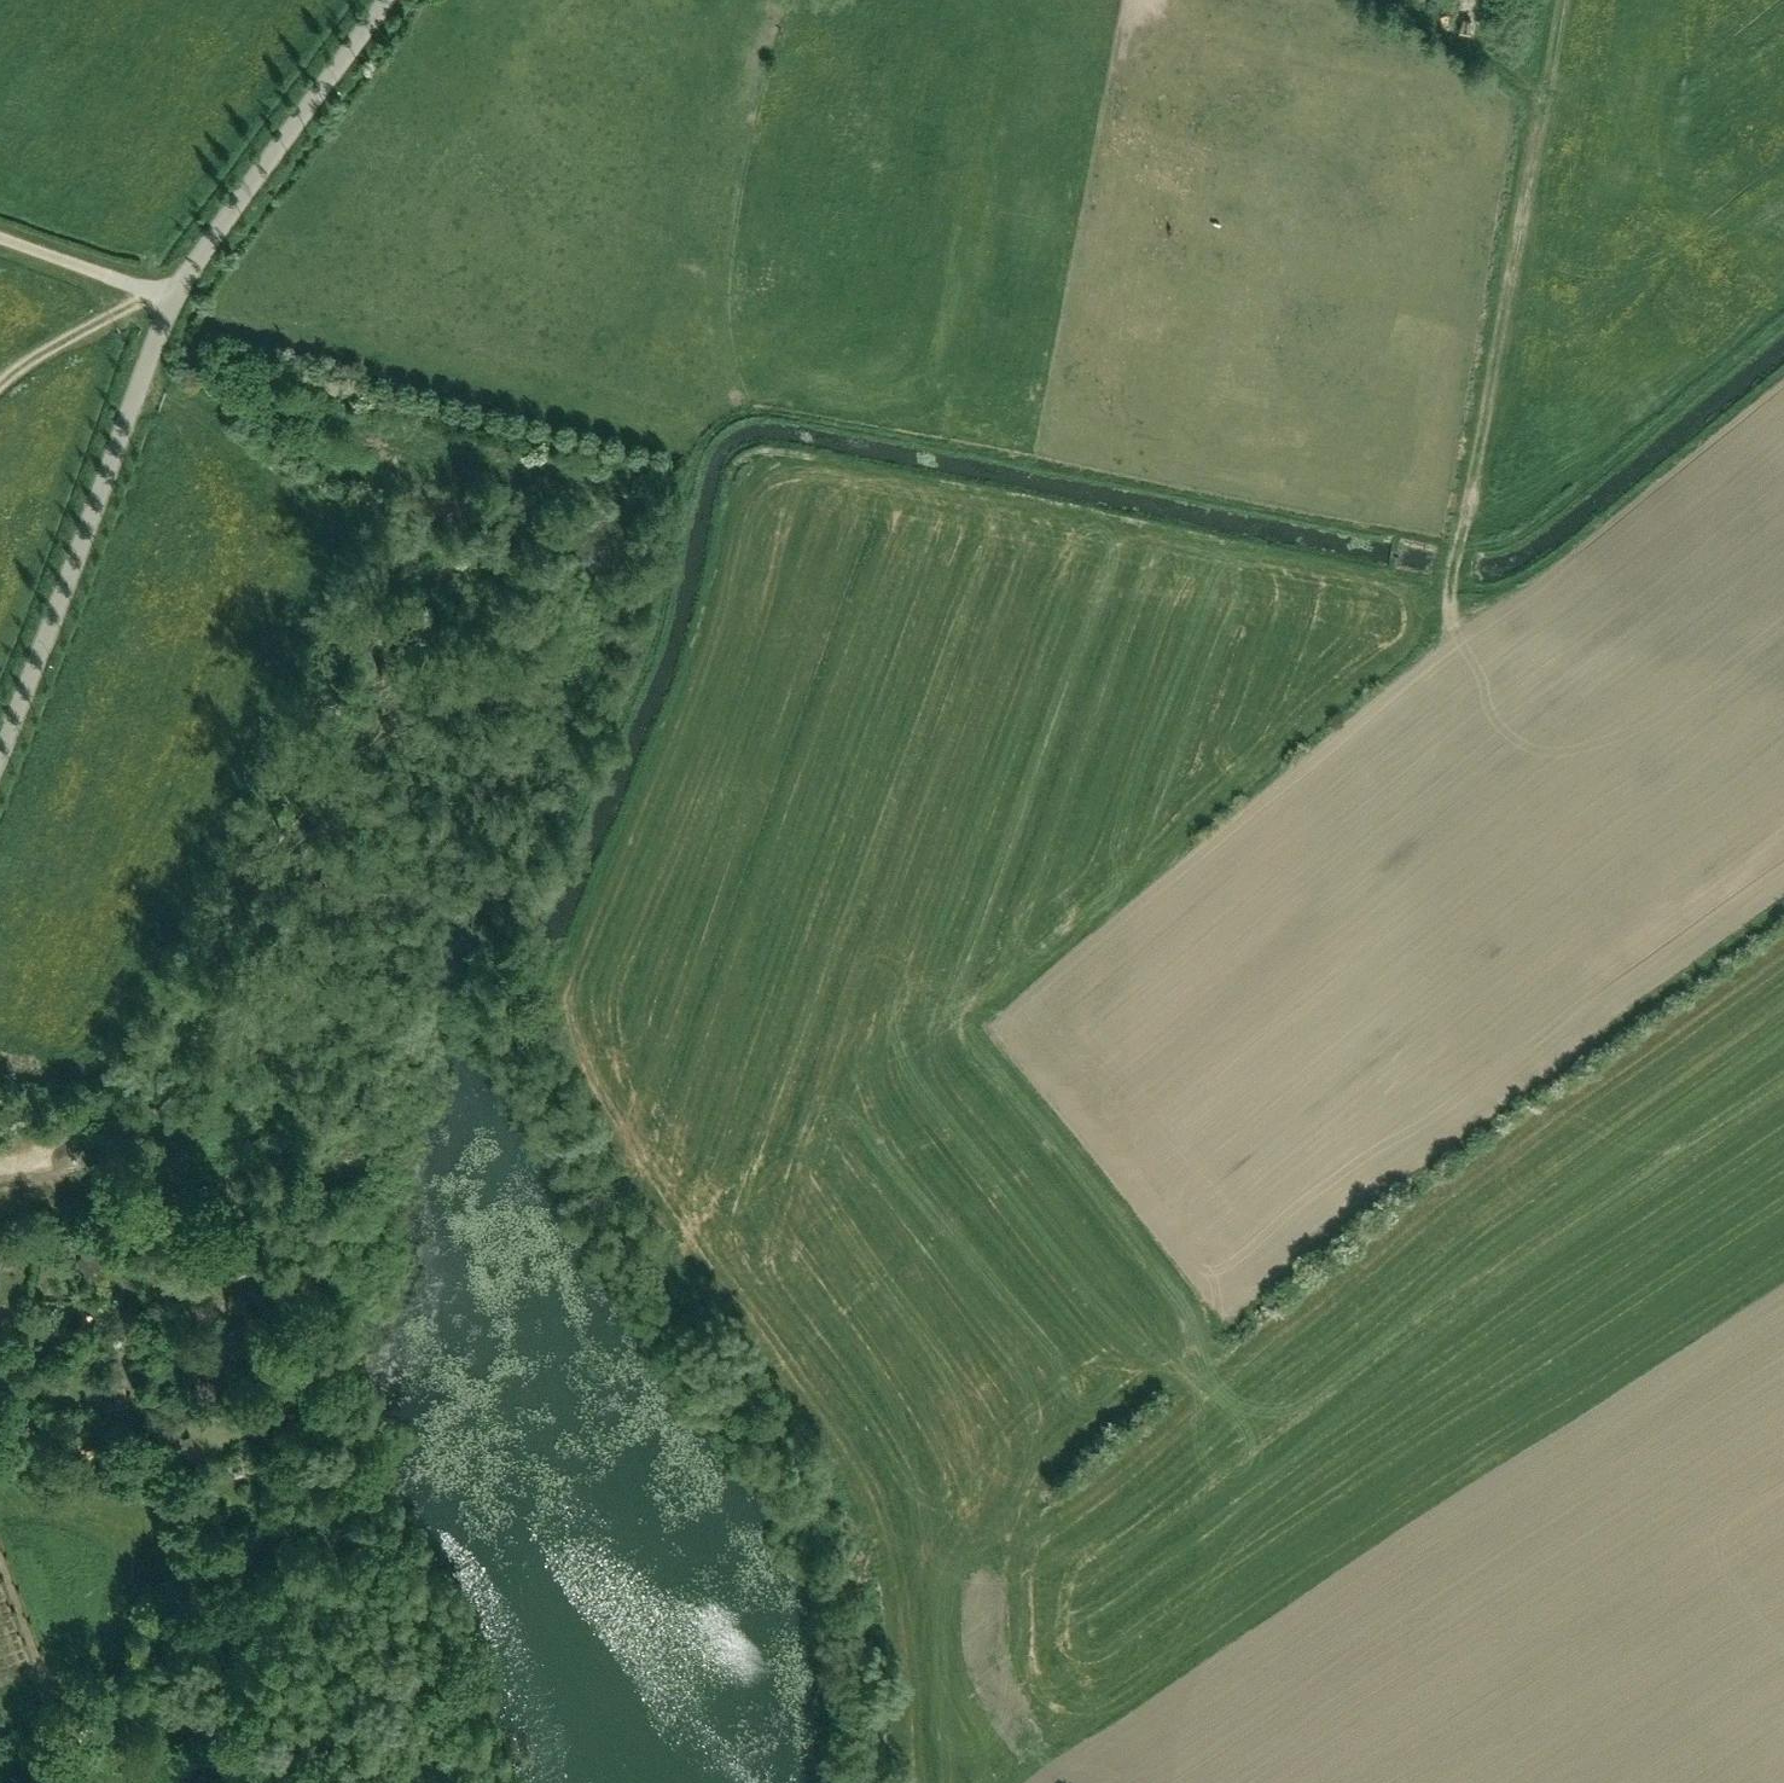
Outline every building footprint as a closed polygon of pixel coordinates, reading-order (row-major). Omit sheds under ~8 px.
[(202,1461),(191,1436),(182,1440),(193,1465),(202,1461)] [(73,1729),(74,1741),(95,1738),(93,1727),(73,1729)]
